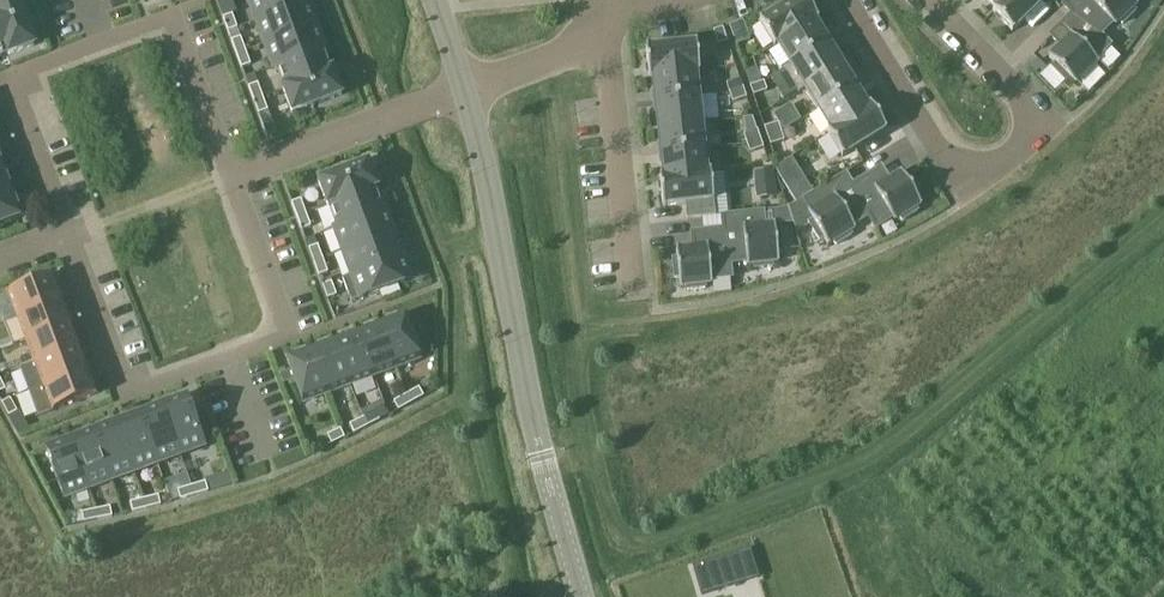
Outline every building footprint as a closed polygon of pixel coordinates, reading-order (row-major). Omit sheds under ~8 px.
[(10,55),(34,46),(17,0),(7,0),(0,2),(0,29),(10,55)] [(258,21),(306,3),(305,0),(251,0),(258,21)] [(759,23),(774,47),(777,45),(815,22),(818,20),(805,0),(797,0),(759,23)] [(995,9),(995,10),(1005,0),(986,0),(995,9)] [(995,10),(995,9),(992,12),(1012,32),(1045,0),(1005,0),(995,10)] [(1076,12),(1099,36),(1100,36),(1112,24),(1114,26),(1119,21),(1122,25),(1136,11),(1132,8),(1137,4),(1134,0),(1088,0),(1076,12)] [(315,26),(306,3),(258,21),(267,44),(315,26)] [(1099,36),(1076,12),(1051,37),(1056,42),(1064,35),(1068,40),(1049,58),(1055,64),(1052,68),(1066,82),(1069,78),(1075,84),(1080,80),(1083,83),(1096,70),(1093,67),(1098,62),(1096,60),(1110,46),(1100,36),(1099,36)] [(223,19),(228,33),(237,29),(232,16),(223,19)] [(743,22),(729,26),(734,40),(748,36),(743,22)] [(790,66),(828,44),(815,22),(777,45),(790,66)] [(323,49),(315,26),(267,44),(275,67),(323,49)] [(8,53),(9,55),(10,55),(0,29),(0,56),(8,53)] [(722,29),(713,32),(718,46),(727,43),(722,29)] [(246,52),(240,38),(231,41),(236,55),(245,52),(246,52)] [(828,44),(790,66),(784,70),(798,93),(804,89),(804,88),(841,65),(828,44)] [(699,73),(696,45),(645,51),(648,79),(652,78),(652,77),(696,73),(699,73)] [(330,71),(322,51),(324,50),(323,49),(275,67),(276,68),(277,67),(285,88),(283,89),(283,90),(332,72),(332,70),(330,71)] [(246,52),(245,52),(236,55),(241,69),(251,65),(246,52)] [(1042,65),(1037,60),(1029,69),(1038,78),(1044,72),(1040,68),(1042,65)] [(855,87),(841,65),(804,88),(804,89),(817,110),(855,87)] [(341,96),(332,72),(283,90),(292,114),(341,96)] [(655,103),(699,98),(696,73),(652,77),(652,78),(655,103)] [(729,94),(743,90),(740,81),(726,85),(729,94)] [(764,82),(750,87),(753,97),(767,92),(764,82)] [(263,98),(258,84),(249,88),(254,101),(262,98),(263,98)] [(855,87),(817,110),(830,132),(831,132),(868,109),(855,87)] [(743,90),(729,94),(733,103),(746,99),(743,90)] [(263,98),(262,98),(254,101),(259,115),(268,112),(263,98)] [(701,123),(699,98),(655,103),(657,129),(701,124),(701,123)] [(868,109),(831,132),(830,132),(827,133),(842,157),(886,131),(871,107),(868,109)] [(701,123),(701,124),(657,129),(660,154),(704,149),(704,150),(711,149),(708,122),(701,123)] [(778,124),(764,128),(767,137),(781,133),(778,124)] [(272,126),(264,129),(267,137),(275,134),(272,126)] [(743,135),(746,144),(760,140),(757,131),(743,135)] [(781,133),(767,137),(770,146),(784,142),(781,133)] [(763,149),(760,140),(746,144),(750,153),(763,149)] [(704,149),(660,154),(663,179),(663,180),(707,175),(707,174),(704,150),(704,149)] [(327,206),(376,188),(367,164),(318,182),(327,206)] [(0,171),(0,198),(12,193),(3,170),(0,171)] [(772,173),(755,175),(758,198),(775,196),(772,173)] [(868,217),(875,229),(892,219),(894,221),(899,218),(902,222),(918,212),(915,208),(921,204),(917,197),(921,195),(910,178),(906,181),(902,173),(879,187),(872,175),(852,187),(851,187),(869,216),(868,217)] [(710,174),(707,174),(707,175),(663,180),(663,179),(659,179),(662,207),(685,205),(687,220),(715,217),(710,174)] [(852,187),(844,174),(802,200),(810,213),(808,214),(813,222),(809,224),(819,240),(823,238),(827,245),(833,242),(835,246),(851,236),(849,232),(855,228),(853,226),(868,217),(869,216),(851,187),(852,187)] [(788,191),(795,202),(812,192),(805,180),(788,191)] [(382,210),(374,190),(377,189),(376,188),(327,206),(327,207),(329,206),(337,227),(336,228),(336,229),(384,211),(383,210),(382,210)] [(0,198),(0,225),(21,217),(12,193),(0,198)] [(301,200),(292,203),(292,204),(297,217),(306,214),(301,200)] [(392,234),(384,211),(336,229),(345,251),(392,234)] [(728,264),(729,264),(746,262),(747,265),(753,265),(754,269),(773,267),(772,263),(779,262),(778,253),(782,253),(780,234),(776,234),(775,225),(764,226),(762,212),(722,216),(723,231),(724,231),(728,264)] [(306,214),(297,217),(301,231),(311,227),(306,214)] [(711,280),(731,278),(729,264),(728,264),(724,231),(723,231),(701,233),(702,248),(676,250),(677,259),(672,260),(674,279),(679,279),(680,287),(686,286),(687,291),(706,289),(705,284),(712,284),(711,280)] [(401,257),(392,234),(345,251),(353,274),(401,257)] [(323,260),(318,246),(308,249),(313,263),(323,260)] [(401,257),(353,274),(362,298),(410,281),(401,257)] [(323,260),(313,263),(318,277),(328,273),(323,260)] [(9,294),(18,318),(61,302),(52,278),(9,294)] [(331,283),(322,286),(327,300),(336,296),(331,283)] [(61,302),(18,318),(26,341),(70,325),(61,302)] [(404,316),(380,325),(396,368),(420,360),(404,316)] [(26,341),(35,364),(78,348),(70,325),(26,341)] [(380,325),(357,334),(373,377),(396,368),(380,325)] [(357,334),(334,342),(350,386),(373,377),(357,334)] [(334,342),(311,351),(327,394),(350,386),(334,342)] [(35,364),(44,387),(87,371),(78,348),(35,364)] [(303,403),(327,394),(311,351),(287,360),(303,403)] [(96,395),(87,371),(44,387),(52,411),(96,395)] [(406,396),(411,404),(423,397),(419,389),(406,396)] [(411,404),(406,396),(393,403),(398,411),(411,404)] [(1,404),(8,417),(17,412),(10,399),(1,404)] [(186,399),(162,408),(179,455),(204,446),(186,399)] [(162,408),(139,417),(157,464),(179,455),(162,408)] [(379,421),(375,413),(362,419),(367,428),(379,421)] [(139,417),(116,425),(134,472),(157,464),(139,417)] [(367,428),(362,419),(349,426),(354,434),(367,428)] [(116,425),(93,434),(111,481),(134,472),(116,425)] [(327,436),(331,445),(344,439),(340,430),(327,436)] [(93,434),(70,442),(88,489),(111,481),(93,434)] [(64,498),(88,489),(70,442),(46,451),(64,498)] [(208,492),(205,483),(191,487),(194,496),(208,492)] [(194,496),(191,487),(177,491),(180,501),(194,496)] [(160,506),(158,497),(144,500),(146,509),(160,506)] [(146,509),(144,500),(130,504),(132,513),(146,509)] [(110,508),(96,511),(98,520),(112,517),(110,508)] [(98,520),(96,511),(81,514),(83,523),(98,520)] [(720,559),(692,568),(701,596),(729,587),(720,559)]
